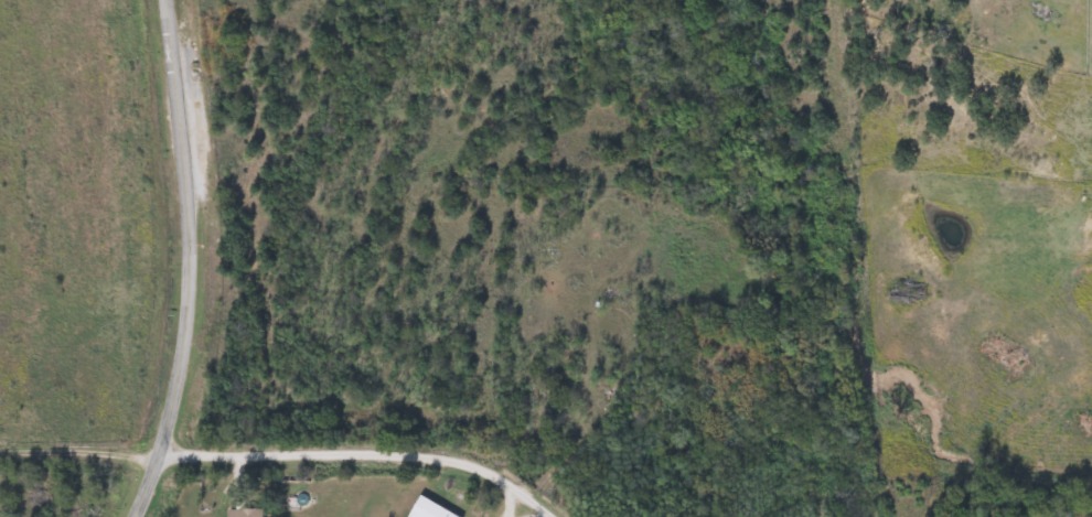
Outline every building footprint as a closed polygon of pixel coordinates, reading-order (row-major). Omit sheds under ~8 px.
[(452,501),(476,512),(479,505),(455,494),(452,501)] [(417,495),(406,516),(459,516),(417,495)] [(226,516),(262,516),(262,508),(226,508),(226,516)]
